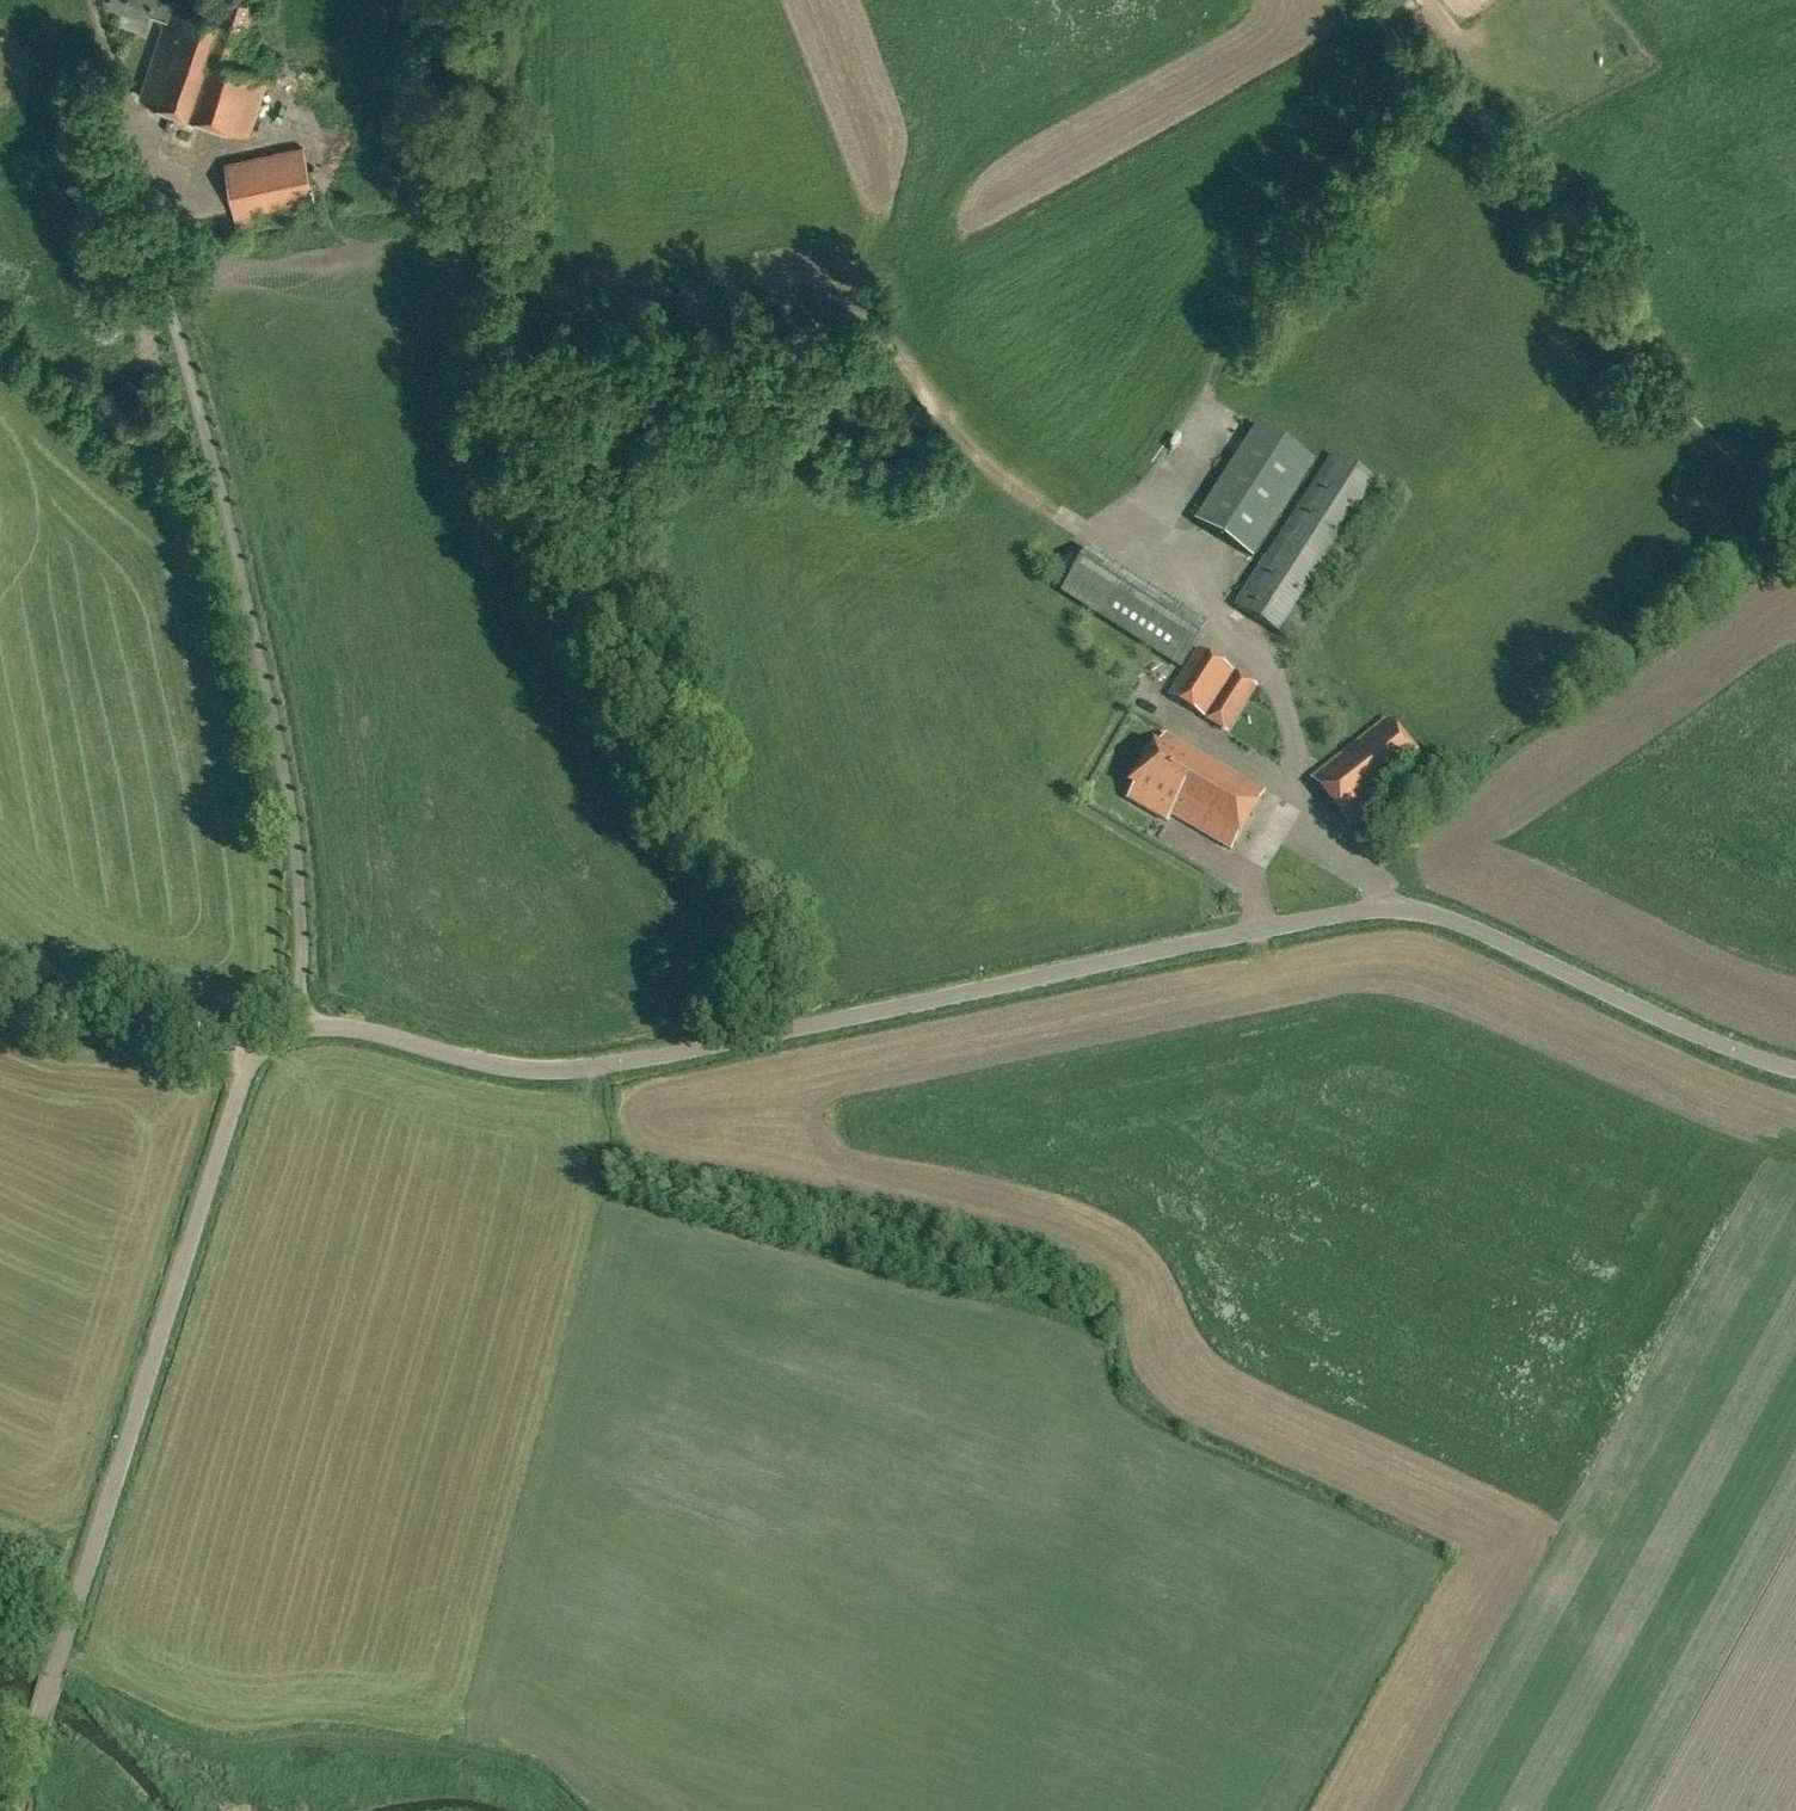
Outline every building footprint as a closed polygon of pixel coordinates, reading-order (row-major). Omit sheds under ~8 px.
[(140,96),(250,133),(270,74),(235,62),(256,2),(249,0),(221,0),(215,18),(162,0),(109,0),(108,0),(148,13),(148,12),(166,18),(140,96)] [(303,147),(226,163),(238,226),(259,221),(257,211),(314,199),(303,147)] [(1196,520),(1253,556),(1315,460),(1258,424),(1196,520)] [(1384,487),(1333,455),(1236,605),(1288,638),(1384,487)] [(200,473),(198,466),(191,468),(193,475),(200,473)] [(1207,627),(1150,590),(1088,551),(1062,591),(1182,667),(1207,627)] [(1199,647),(1169,694),(1227,732),(1257,685),(1199,647)] [(1384,718),(1316,775),(1354,821),(1422,764),(1384,718)] [(1265,792),(1166,734),(1128,798),(1168,821),(1172,814),(1232,849),(1265,792)] [(1359,826),(1370,839),(1390,822),(1379,809),(1359,826)]
